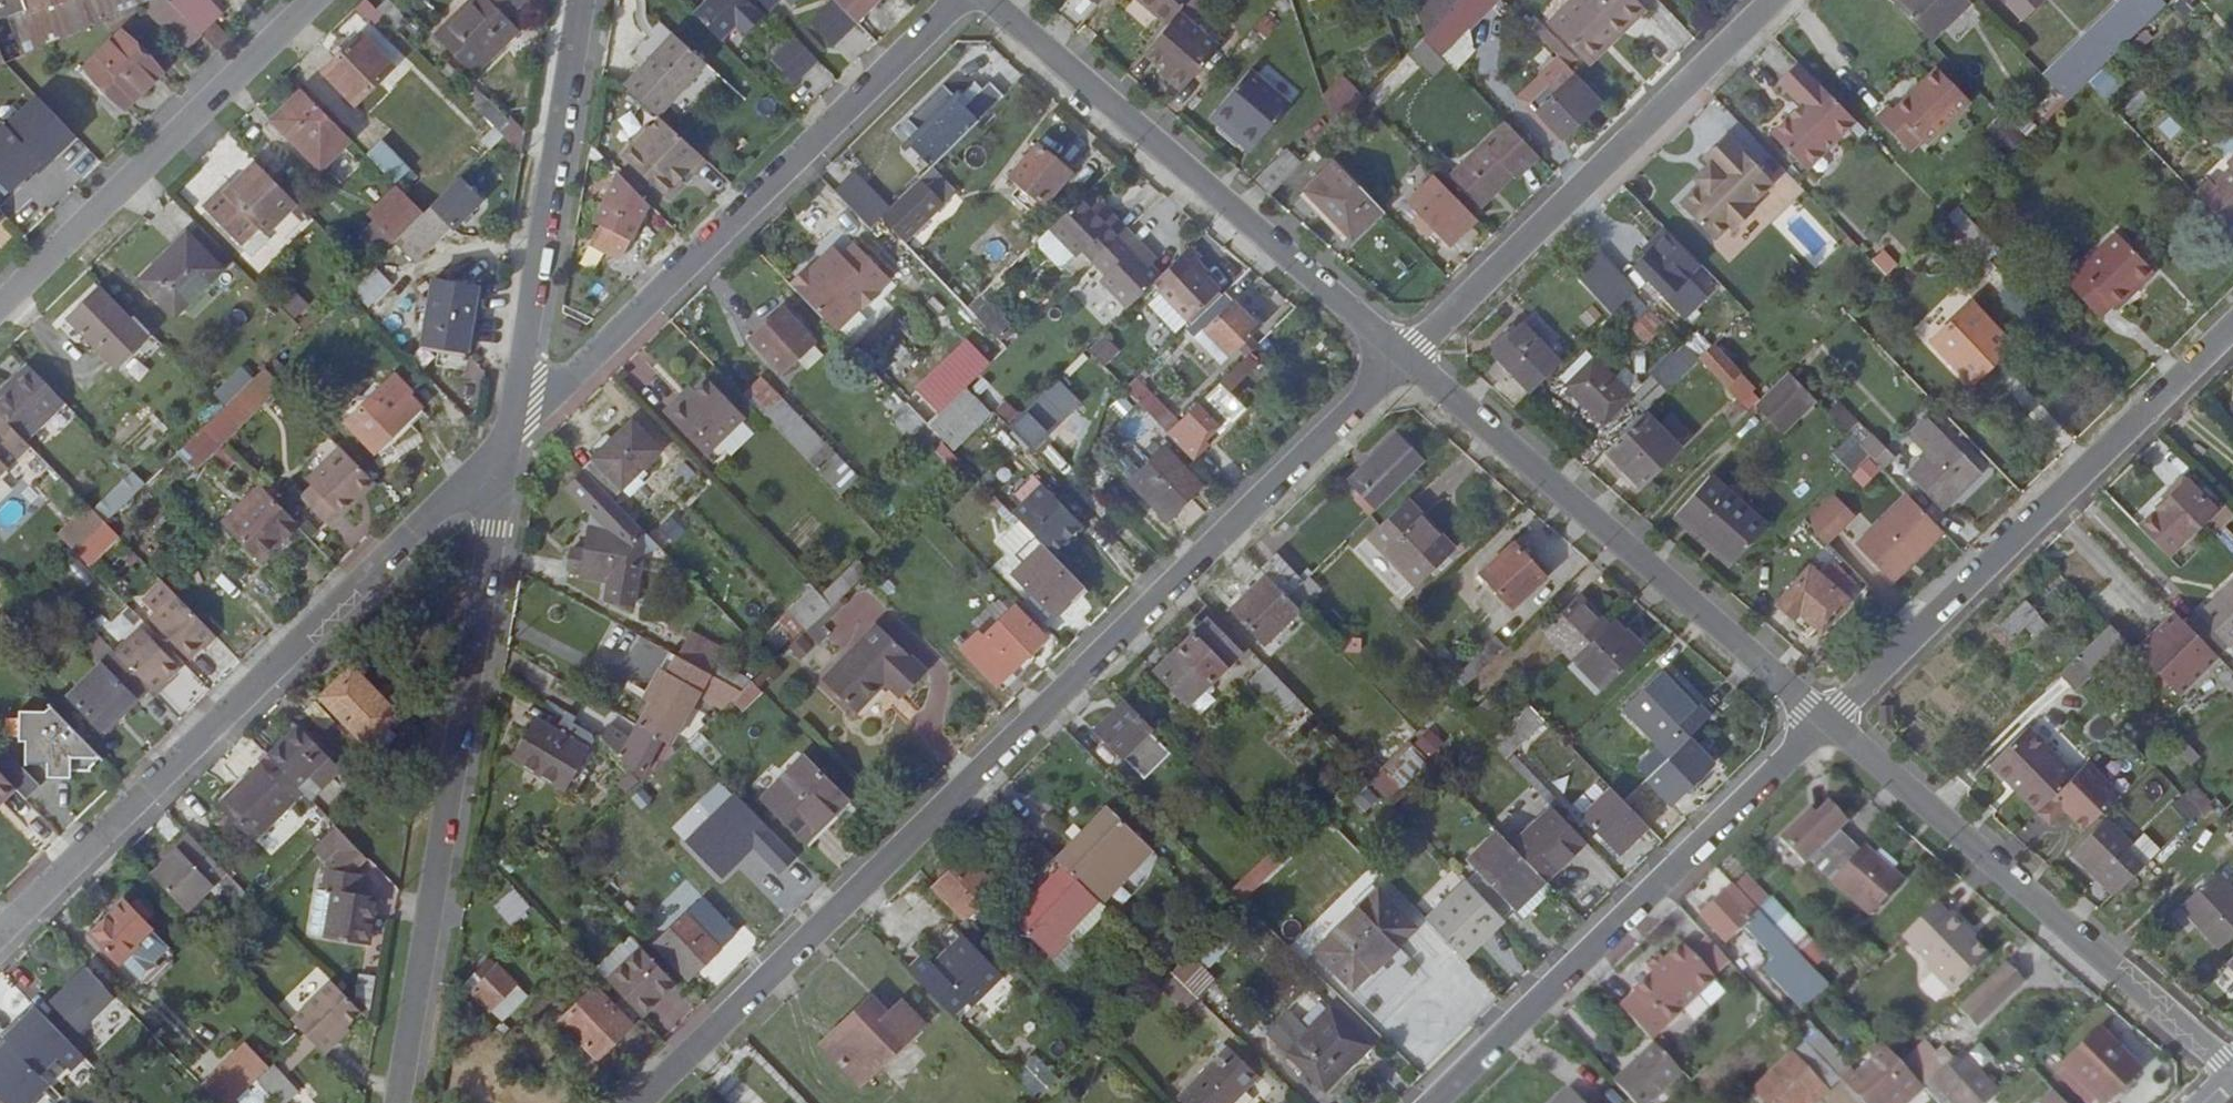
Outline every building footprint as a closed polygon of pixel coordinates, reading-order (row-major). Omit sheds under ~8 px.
[(13,64),(151,11),(174,2),(173,0),(0,0),(0,31),(13,64)] [(211,0),(191,0),(181,9),(212,43),(225,58),(237,46),(225,32),(233,24),(211,0)] [(391,3),(387,0),(370,0),(360,13),(375,25),(391,3)] [(515,13),(503,0),(474,0),(442,29),(481,70),(528,26),(515,13)] [(515,13),(530,0),(503,0),(515,13)] [(701,13),(730,42),(747,25),(756,34),(772,19),(754,0),(715,0),(701,13)] [(780,16),(796,0),(765,0),(780,16)] [(806,8),(815,0),(798,0),(806,8)] [(866,28),(891,5),(886,0),(845,0),(842,2),(866,28)] [(1177,23),(1197,0),(1149,0),(1177,23)] [(1438,32),(1461,8),(1469,0),(1444,0),(1444,1),(1427,5),(1436,33),(1438,32)] [(1480,27),(1498,10),(1487,0),(1469,0),(1461,8),(1480,27)] [(1498,10),(1507,0),(1487,0),(1498,10)] [(1622,33),(1591,0),(1574,0),(1556,16),(1596,58),(1622,33)] [(1650,0),(1591,0),(1622,33),(1636,19),(1640,23),(1657,8),(1650,0)] [(1897,22),(1902,28),(1927,53),(1940,40),(1901,0),(1896,0),(1862,33),(1873,45),(1882,38),(1897,22)] [(1979,3),(1977,0),(1901,0),(1940,40),(1979,3)] [(2017,6),(2021,3),(2039,21),(2060,2),(2058,0),(2011,0),(2017,6)] [(2178,1),(2177,0),(2130,0),(2052,75),(2075,100),(2095,80),(2176,4),(2178,1)] [(416,14),(403,1),(393,9),(406,23),(416,14)] [(181,9),(174,2),(151,11),(194,59),(212,43),(181,9)] [(842,2),(818,26),(843,50),(866,28),(842,2)] [(1438,32),(1456,51),(1480,27),(1461,8),(1438,32)] [(1207,36),(1186,18),(1156,53),(1191,84),(1227,42),(1213,30),(1207,36)] [(1636,19),(1622,33),(1627,37),(1640,23),(1636,19)] [(1902,28),(1897,22),(1882,38),(1888,43),(1902,28)] [(13,64),(0,31),(0,74),(13,64)] [(1601,62),(1627,37),(1622,33),(1596,58),(1601,62)] [(173,79),(133,35),(95,70),(136,114),(173,79)] [(379,36),(369,46),(362,39),(347,53),(354,60),(339,74),(372,107),(412,70),(379,36)] [(669,124),(721,72),(688,39),(637,90),(669,124)] [(804,40),(780,62),(804,88),(828,64),(804,40)] [(1565,89),(1583,72),(1569,56),(1531,93),(1538,99),(1556,81),(1565,89)] [(1862,119),(1804,60),(1784,79),(1807,102),(1777,132),(1812,168),(1862,119)] [(1884,117),(1921,156),(1979,100),(1946,66),(1901,109),(1896,104),(1884,117)] [(1297,104),(1258,70),(1253,76),(1292,110),(1297,104)] [(1556,81),(1538,99),(1531,93),(1525,101),(1563,140),(1608,96),(1583,72),(1565,89),(1556,81)] [(1253,76),(1218,116),(1258,150),(1292,110),(1253,76)] [(2059,111),(2071,100),(2050,78),(2037,90),(2059,111)] [(1344,128),(1371,101),(1372,100),(1353,82),(1335,99),(1344,128)] [(942,174),(976,141),(1016,104),(1002,88),(977,112),(956,91),(917,127),(929,139),(919,150),(941,174),(942,174)] [(335,170),(365,143),(319,93),(290,121),(335,170)] [(13,197),(46,168),(51,163),(55,167),(84,141),(46,99),(12,130),(7,125),(0,131),(0,183),(13,197)] [(519,124),(498,101),(487,111),(508,134),(519,124)] [(1986,132),(2011,154),(2025,138),(2000,117),(1986,132)] [(1521,178),(1546,152),(1515,121),(1460,176),(1487,204),(1518,174),(1521,178)] [(517,143),(527,133),(519,124),(508,134),(517,143)] [(716,164),(670,124),(658,135),(656,132),(639,148),(642,151),(633,160),(675,200),(694,183),(686,175),(695,167),(704,176),(716,164)] [(1713,165),(1754,205),(1781,177),(1734,130),(1723,141),(1730,148),(1713,165)] [(517,143),(524,151),(534,140),(527,133),(517,143)] [(495,147),(503,156),(517,143),(508,134),(495,147)] [(436,219),(451,205),(396,146),(381,160),(415,196),(436,219)] [(1023,182),(1026,185),(1058,156),(1051,149),(1023,182)] [(1262,183),(1278,197),(1312,163),(1296,149),(1262,183)] [(1055,210),(1082,177),(1058,156),(1026,185),(1055,210)] [(1315,189),(1362,238),(1392,209),(1345,159),(1315,189)] [(50,172),(55,167),(51,163),(46,168),(50,172)] [(1458,247),(1486,218),(1432,163),(1417,178),(1429,190),(1415,203),(1429,217),(1422,224),(1434,236),(1441,229),(1458,247)] [(1725,235),(1754,205),(1713,165),(1707,171),(1713,177),(1690,200),(1725,235)] [(259,255),(277,239),(283,244),(315,214),(274,170),(241,200),(238,197),(220,213),(259,255)] [(2232,224),(2232,170),(2220,182),(2215,177),(2201,190),(2232,224)] [(942,174),(941,174),(931,184),(953,208),(964,198),(942,174)] [(953,208),(931,184),(890,222),(893,225),(912,245),(953,208)] [(444,255),(494,207),(472,185),(451,205),(436,219),(409,244),(425,263),(439,250),(444,255)] [(893,225),(890,222),(854,185),(841,194),(880,235),(893,225)] [(651,204),(640,193),(625,187),(617,207),(613,206),(604,225),(608,227),(599,245),(627,259),(638,241),(647,245),(657,226),(644,220),(651,204)] [(1046,221),(1055,210),(1034,192),(1025,203),(1046,221)] [(406,246),(409,244),(436,219),(415,196),(385,223),(406,246)] [(1095,203),(1073,225),(1063,234),(1089,261),(1097,255),(1110,268),(1141,237),(1128,224),(1121,231),(1107,216),(1095,203)] [(12,222),(0,206),(0,232),(12,222)] [(1107,216),(1121,231),(1128,224),(1114,208),(1107,216)] [(1788,230),(1813,247),(1823,232),(1798,215),(1788,230)] [(390,261),(406,246),(385,223),(368,239),(390,261)] [(912,245),(893,225),(880,235),(899,257),(912,245)] [(1670,228),(1651,247),(1656,252),(1676,234),(1670,228)] [(2068,274),(2106,313),(2118,302),(2122,306),(2136,293),(2128,285),(2153,261),(2123,230),(2085,267),(2080,262),(2068,274)] [(1656,252),(1645,264),(1676,295),(1694,314),(1715,294),(1696,276),(1707,265),(1676,234),(1656,252)] [(189,314),(235,271),(203,235),(157,280),(189,314)] [(1152,249),(1141,237),(1110,268),(1121,280),(1115,285),(1141,314),(1173,284),(1147,255),(1152,249)] [(269,266),(287,249),(283,244),(277,239),(259,255),(269,266)] [(800,288),(847,336),(872,312),(874,315),(891,299),(888,297),(901,284),(866,248),(853,260),(843,270),(834,262),(820,275),(817,272),(800,288)] [(1885,276),(1899,266),(1886,249),(1872,259),(1885,276)] [(843,270),(853,260),(844,252),(834,262),(843,270)] [(1600,252),(1576,273),(1627,330),(1651,308),(1600,252)] [(1200,326),(1230,299),(1214,281),(1199,294),(1192,287),(1208,273),(1214,266),(1204,254),(1181,276),(1187,283),(1172,296),(1198,325),(1200,326)] [(2153,261),(2128,285),(2136,293),(2160,269),(2153,261)] [(1199,294),(1214,281),(1208,273),(1192,287),(1199,294)] [(474,355),(483,291),(439,284),(429,348),(474,355)] [(289,288),(278,304),(298,318),(309,302),(289,288)] [(99,335),(113,350),(143,323),(114,291),(84,319),(99,335)] [(1161,307),(1187,336),(1198,325),(1172,296),(1161,307)] [(1263,318),(1258,323),(1236,299),(1206,329),(1239,364),(1275,330),(1263,318)] [(1979,304),(1941,339),(1948,349),(1987,313),(1979,304)] [(999,311),(987,323),(1010,346),(1022,335),(999,311)] [(792,313),(768,335),(800,368),(824,347),(792,313)] [(1979,381),(2018,345),(1987,313),(1948,349),(1979,381)] [(1529,316),(1498,345),(1539,388),(1568,358),(1529,316)] [(144,323),(143,323),(113,350),(130,370),(166,336),(149,318),(144,323)] [(99,335),(84,319),(76,327),(91,343),(99,335)] [(587,339),(593,329),(576,320),(571,330),(587,339)] [(1104,366),(1122,351),(1106,333),(1088,349),(1104,366)] [(759,343),(791,376),(800,368),(768,335),(759,343)] [(1747,366),(1722,341),(1706,355),(1731,381),(1747,366)] [(1673,387),(1706,355),(1693,342),(1660,372),(1673,387)] [(938,432),(977,395),(1002,371),(980,348),(917,409),(922,415),(938,432)] [(1636,391),(1600,354),(1572,379),(1608,418),(1636,391)] [(284,378),(295,367),(287,359),(276,370),(284,378)] [(39,441),(79,404),(43,365),(4,403),(12,411),(39,441)] [(1216,456),(1211,450),(1224,438),(1228,442),(1253,418),(1234,399),(1262,373),(1255,367),(1189,430),(1178,441),(1204,468),(1216,456)] [(212,389),(221,403),(253,382),(245,368),(212,389)] [(213,431),(231,449),(294,389),(284,378),(276,370),(235,410),(213,431)] [(1824,397),(1797,370),(1763,402),(1790,430),(1824,397)] [(418,398),(422,395),(405,377),(356,423),(383,454),(430,411),(418,398)] [(713,457),(752,419),(715,380),(691,403),(687,400),(671,415),(713,457)] [(1178,441),(1189,430),(1147,385),(1137,396),(1178,441)] [(962,456),(1001,418),(977,395),(938,432),(953,447),(962,456)] [(1039,458),(1079,419),(1058,396),(1016,434),(1039,458)] [(866,486),(789,406),(773,422),(851,501),(866,486)] [(1662,422),(1650,409),(1611,448),(1646,482),(1683,445),(1662,422)] [(1696,433),(1675,410),(1662,422),(1683,445),(1696,433)] [(12,411),(0,422),(0,486),(44,445),(39,441),(12,411)] [(927,443),(938,432),(922,415),(911,426),(927,443)] [(1903,457),(1865,419),(1855,428),(1881,456),(1891,467),(1903,457)] [(672,453),(644,424),(593,472),(595,474),(622,502),(672,453)] [(192,451),(209,469),(231,449),(213,431),(192,451)] [(953,447),(938,432),(927,443),(942,458),(953,447)] [(1954,434),(1915,470),(1947,506),(1987,469),(1954,434)] [(1860,467),(1872,456),(1858,441),(1846,452),(1860,467)] [(1358,491),(1383,519),(1431,473),(1405,445),(1358,491)] [(350,519),(386,486),(350,448),(315,482),(321,488),(310,498),(332,522),(343,512),(350,519)] [(1208,494),(1175,459),(1147,485),(1180,520),(1208,494)] [(114,467),(99,482),(104,486),(118,472),(114,467)] [(124,508),(138,494),(118,472),(104,486),(124,508)] [(1741,560),(1775,521),(1720,472),(1685,510),(1741,560)] [(663,545),(622,502),(595,474),(575,494),(600,520),(594,555),(582,553),(578,574),(618,581),(614,605),(643,610),(652,556),(663,545)] [(2221,505),(2194,478),(2147,524),(2174,551),(2221,505)] [(1874,506),(1853,483),(1824,509),(1846,533),(1874,506)] [(1035,514),(1026,522),(1046,543),(1051,548),(1062,560),(1077,545),(1087,546),(1086,537),(1092,531),(1046,484),(1025,504),(1035,514)] [(1140,493),(1173,527),(1180,520),(1147,485),(1140,493)] [(229,524),(236,531),(273,496),(266,489),(229,524)] [(1950,529),(1917,494),(1866,544),(1899,578),(1950,529)] [(262,558),(287,533),(294,540),(305,530),(273,496),(236,531),(262,558)] [(102,506),(72,534),(88,551),(117,523),(102,506)] [(1424,593),(1462,557),(1414,508),(1376,544),(1424,593)] [(87,553),(95,562),(126,532),(117,523),(87,553)] [(294,540),(287,533),(262,558),(268,565),(294,540)] [(1541,544),(1542,544),(1534,537),(1492,579),(1524,612),(1555,581),(1529,557),(1536,550),(1541,544)] [(1366,540),(1355,550),(1400,596),(1410,586),(1366,540)] [(1060,620),(1092,592),(1051,548),(1020,577),(1060,620)] [(1555,581),(1560,575),(1536,550),(1529,557),(1555,581)] [(1308,587),(1282,561),(1268,575),(1275,582),(1293,602),(1308,587)] [(1858,599),(1817,563),(1784,600),(1801,616),(1808,609),(1831,629),(1858,599)] [(1308,617),(1332,593),(1320,581),(1295,604),(1308,617)] [(1295,604),(1293,602),(1275,582),(1240,616),(1274,650),(1308,617),(1295,604)] [(2208,611),(2209,613),(2197,624),(2206,634),(2223,651),(2232,641),(2232,586),(2208,611)] [(800,616),(817,633),(842,609),(831,599),(824,591),(799,614),(800,616)] [(157,617),(170,630),(187,647),(200,659),(212,648),(214,650),(226,638),(182,592),(157,617)] [(2051,617),(2029,594),(2001,619),(2016,635),(2031,621),(2038,629),(2051,617)] [(1556,635),(1584,664),(1617,632),(1589,603),(1556,635)] [(996,682),(1046,636),(1016,604),(984,634),(980,629),(962,646),(996,682)] [(2184,690),(2223,651),(2206,634),(2197,624),(2180,606),(2140,646),(2175,680),(2184,690)] [(123,614),(107,630),(118,642),(135,627),(123,614)] [(780,666),(817,633),(800,616),(764,650),(780,666)] [(2140,646),(2116,622),(2066,670),(2081,686),(2115,653),(2124,662),(2140,646)] [(126,654),(123,650),(99,624),(82,640),(111,669),(126,654)] [(177,680),(190,668),(178,656),(161,638),(148,626),(123,650),(126,654),(159,689),(166,696),(180,683),(177,680)] [(1622,628),(1617,632),(1584,664),(1612,694),(1654,655),(1636,637),(1633,640),(1622,628)] [(187,647),(170,630),(161,638),(178,656),(187,647)] [(908,701),(932,677),(883,630),(830,685),(861,714),(890,684),(908,701)] [(1245,662),(1213,630),(1179,663),(1211,696),(1245,662)] [(688,659),(720,677),(727,665),(733,653),(702,635),(688,659)] [(1486,663),(1495,673),(1518,651),(1506,639),(1498,645),(1501,649),(1486,663)] [(159,689),(126,654),(111,669),(81,699),(114,733),(159,689)] [(1472,695),(1483,685),(1474,676),(1472,677),(1465,671),(1468,669),(1456,657),(1446,667),(1472,695)] [(648,729),(670,743),(680,750),(712,693),(720,677),(688,659),(648,729)] [(1161,681),(1193,713),(1211,696),(1179,663),(1161,681)] [(1483,685),(1495,673),(1486,663),(1474,676),(1483,685)] [(751,694),(761,684),(727,665),(720,677),(751,694)] [(395,730),(406,720),(359,669),(326,699),(373,750),(378,746),(395,730)] [(1306,730),(1319,717),(1274,671),(1258,686),(1290,719),(1292,715),(1306,730)] [(1677,762),(1699,742),(1719,722),(1672,673),(1630,712),(1677,762)] [(751,694),(720,677),(712,693),(737,707),(751,694)] [(342,728),(322,706),(311,717),(332,739),(342,728)] [(1132,763),(1162,734),(1134,706),(1106,734),(1132,763)] [(1580,819),(1520,759),(1553,726),(1536,710),(1496,748),(1558,811),(1573,826),(1580,819)] [(97,767),(108,756),(64,711),(54,720),(31,719),(29,743),(37,744),(36,767),(57,768),(57,780),(81,780),(81,773),(97,772),(97,767)] [(520,754),(572,788),(603,740),(570,718),(563,730),(543,716),(520,754)] [(2035,723),(1997,760),(2043,808),(2081,771),(2035,723)] [(641,774),(653,786),(658,781),(653,776),(670,743),(648,729),(640,745),(619,728),(609,743),(620,750),(641,774)] [(387,756),(404,740),(395,730),(378,746),(387,756)] [(349,776),(309,733),(279,762),(319,803),(349,776)] [(1679,810),(1723,768),(1699,742),(1677,762),(1654,785),(1679,810)] [(680,750),(670,743),(653,776),(658,781),(687,754),(680,750)] [(1422,793),(1416,787),(1438,765),(1420,746),(1382,782),(1379,785),(1404,811),(1422,793)] [(50,789),(16,753),(2,766),(21,788),(36,803),(50,789)] [(808,844),(837,817),(839,819),(857,802),(812,754),(765,798),(808,844)] [(2081,771),(2043,808),(2056,821),(2071,807),(2089,825),(2125,789),(2095,758),(2081,771)] [(21,788),(2,766),(0,764),(0,797),(1,797),(5,803),(21,788)] [(259,843),(301,803),(269,769),(228,809),(259,843)] [(641,774),(628,787),(638,799),(653,786),(641,774)] [(2194,817),(2205,807),(2187,790),(2178,799),(2194,817)] [(1657,833),(1631,807),(1621,796),(1594,822),(1630,859),(1657,833)] [(803,860),(744,797),(695,843),(728,878),(760,848),(786,876),(803,860)] [(1519,849),(1555,885),(1592,845),(1573,826),(1558,811),(1519,849)] [(2099,869),(2105,863),(2123,882),(2149,860),(2130,839),(2136,832),(2115,811),(2078,846),(2099,869)] [(1791,846),(1815,873),(1821,868),(1850,841),(1860,832),(1841,812),(1828,824),(1822,818),(1791,846)] [(1158,856),(1118,815),(1064,868),(1073,877),(1098,902),(1132,867),(1139,875),(1158,856)] [(2130,839),(2149,860),(2169,841),(2150,821),(2136,832),(2130,839)] [(370,856),(343,827),(319,851),(332,864),(343,854),(357,868),(370,856)] [(172,852),(193,832),(188,828),(167,847),(172,852)] [(228,869),(193,832),(172,852),(157,866),(193,902),(218,879),(228,869)] [(1523,916),(1555,885),(1519,849),(1506,835),(1474,865),(1483,875),(1475,884),(1476,886),(1514,925),(1523,916)] [(1874,857),(1872,861),(1850,841),(1821,868),(1884,923),(1912,890),(1874,857)] [(1279,858),(1240,897),(1252,909),(1291,870),(1279,858)] [(2105,863),(2099,869),(2117,888),(2123,882),(2105,863)] [(1000,894),(971,864),(947,887),(941,893),(970,923),(1000,894)] [(367,894),(370,874),(333,867),(330,887),(339,888),(330,938),(373,947),(381,897),(367,894)] [(1112,915),(1145,881),(1139,875),(1132,867),(1098,902),(1111,914),(1112,915)] [(2221,867),(2186,899),(2225,941),(2232,933),(2232,880),(2221,867)] [(249,891),(228,869),(218,879),(238,901),(249,891)] [(1111,914),(1098,902),(1073,877),(1023,928),(1067,972),(1084,955),(1078,948),(1111,914)] [(1780,905),(1759,882),(1746,895),(1766,917),(1780,905)] [(1523,916),(1530,923),(1561,892),(1555,885),(1523,916)] [(1514,925),(1476,886),(1435,924),(1473,963),(1514,925)] [(712,887),(692,906),(731,946),(750,928),(712,887)] [(1407,949),(1425,932),(1382,888),(1362,907),(1368,913),(1325,954),(1360,989),(1358,992),(1373,1007),(1419,962),(1407,949)] [(1766,917),(1746,895),(1740,888),(1709,918),(1734,945),(1755,926),(1786,959),(1774,971),(1810,1011),(1833,990),(1824,979),(1766,917)] [(518,929),(538,911),(522,893),(502,911),(518,929)] [(153,930),(154,929),(147,922),(135,909),(128,901),(95,933),(125,965),(126,964),(142,982),(156,980),(173,964),(170,949),(153,930)] [(156,914),(144,901),(135,909),(147,922),(156,914)] [(1824,979),(1839,966),(1783,902),(1780,905),(1766,917),(1824,979)] [(694,982),(731,946),(692,906),(686,913),(692,919),(662,949),(694,982)] [(1962,924),(1960,926),(1949,913),(1911,946),(1938,975),(1935,977),(1957,1002),(1996,968),(1975,943),(1976,940),(1962,924)] [(940,966),(935,960),(918,976),(960,1018),(974,1005),(978,1010),(1009,980),(969,939),(940,966)] [(1720,984),(1738,967),(1716,944),(1699,960),(1720,984)] [(627,949),(602,973),(614,986),(647,955),(638,945),(630,952),(627,949)] [(1645,999),(1629,1013),(1659,1044),(1722,986),(1720,984),(1699,960),(1691,951),(1675,965),(1671,960),(1657,973),(1661,978),(1641,995),(1645,999)] [(680,989),(647,955),(614,986),(647,1020),(680,989)] [(1205,1007),(1223,990),(1196,961),(1177,980),(1204,1006),(1205,1007)] [(58,1000),(86,1030),(121,996),(93,966),(58,1000)] [(2036,987),(2017,968),(1969,1013),(1986,1033),(2036,987)] [(526,990),(507,969),(475,1000),(494,1020),(499,1015),(526,990)] [(375,996),(374,974),(360,974),(361,996),(375,996)] [(1204,1006),(1177,980),(1166,990),(1193,1017),(1204,1006)] [(341,1038),(366,1014),(336,982),(297,1018),(313,1034),(332,1054),(345,1041),(341,1038)] [(604,1059),(639,1026),(598,985),(558,1024),(575,1041),(580,1035),(604,1059)] [(509,1027),(538,1001),(526,990),(499,1015),(509,1027)] [(891,1024),(872,1004),(843,1033),(882,1073),(913,1046),(911,1044),(891,1024)] [(927,1029),(907,1009),(891,1024),(911,1044),(927,1029)] [(73,1035),(51,1013),(40,1023),(62,1046),(73,1035)] [(1272,1038),(1292,1058),(1316,1033),(1297,1013),(1272,1038)] [(1331,1097),(1376,1052),(1335,1014),(1316,1033),(1292,1058),(1331,1097)] [(64,1049),(62,1046),(40,1023),(38,1021),(3,1053),(12,1062),(0,1073),(0,1102),(6,1102),(64,1049)] [(1863,1076),(1818,1026),(1803,1039),(1816,1052),(1850,1088),(1863,1076)] [(861,1092),(882,1073),(843,1033),(822,1052),(861,1092)] [(2150,1077),(2114,1036),(2067,1077),(2090,1102),(2120,1102),(2150,1077)] [(277,1069),(252,1043),(208,1085),(225,1102),(242,1102),(274,1071),(277,1069)] [(1262,1080),(1232,1050),(1180,1102),(1240,1102),(1262,1080)] [(1690,1077),(1664,1050),(1622,1089),(1635,1102),(1661,1102),(1690,1077)] [(1850,1088),(1863,1102),(1933,1102),(1936,1100),(1922,1085),(1919,1082),(1907,1069),(1891,1051),(1863,1076),(1850,1088)] [(1816,1052),(1777,1088),(1783,1093),(1772,1102),(1834,1102),(1850,1088),(1816,1052)] [(0,1055),(0,1073),(12,1062),(3,1053),(0,1055)] [(2007,1099),(1972,1060),(1964,1067),(1953,1056),(1922,1085),(1936,1100),(1939,1102),(1945,1097),(1951,1102),(2002,1102),(2007,1099)] [(1044,1058),(1020,1080),(1043,1102),(1049,1102),(1069,1084),(1044,1058)] [(300,1098),(274,1071),(242,1102),(271,1102),(272,1101),(274,1102),(295,1102),(300,1098)] [(1783,1093),(1777,1088),(1764,1100),(1767,1102),(1772,1102),(1783,1093)]
